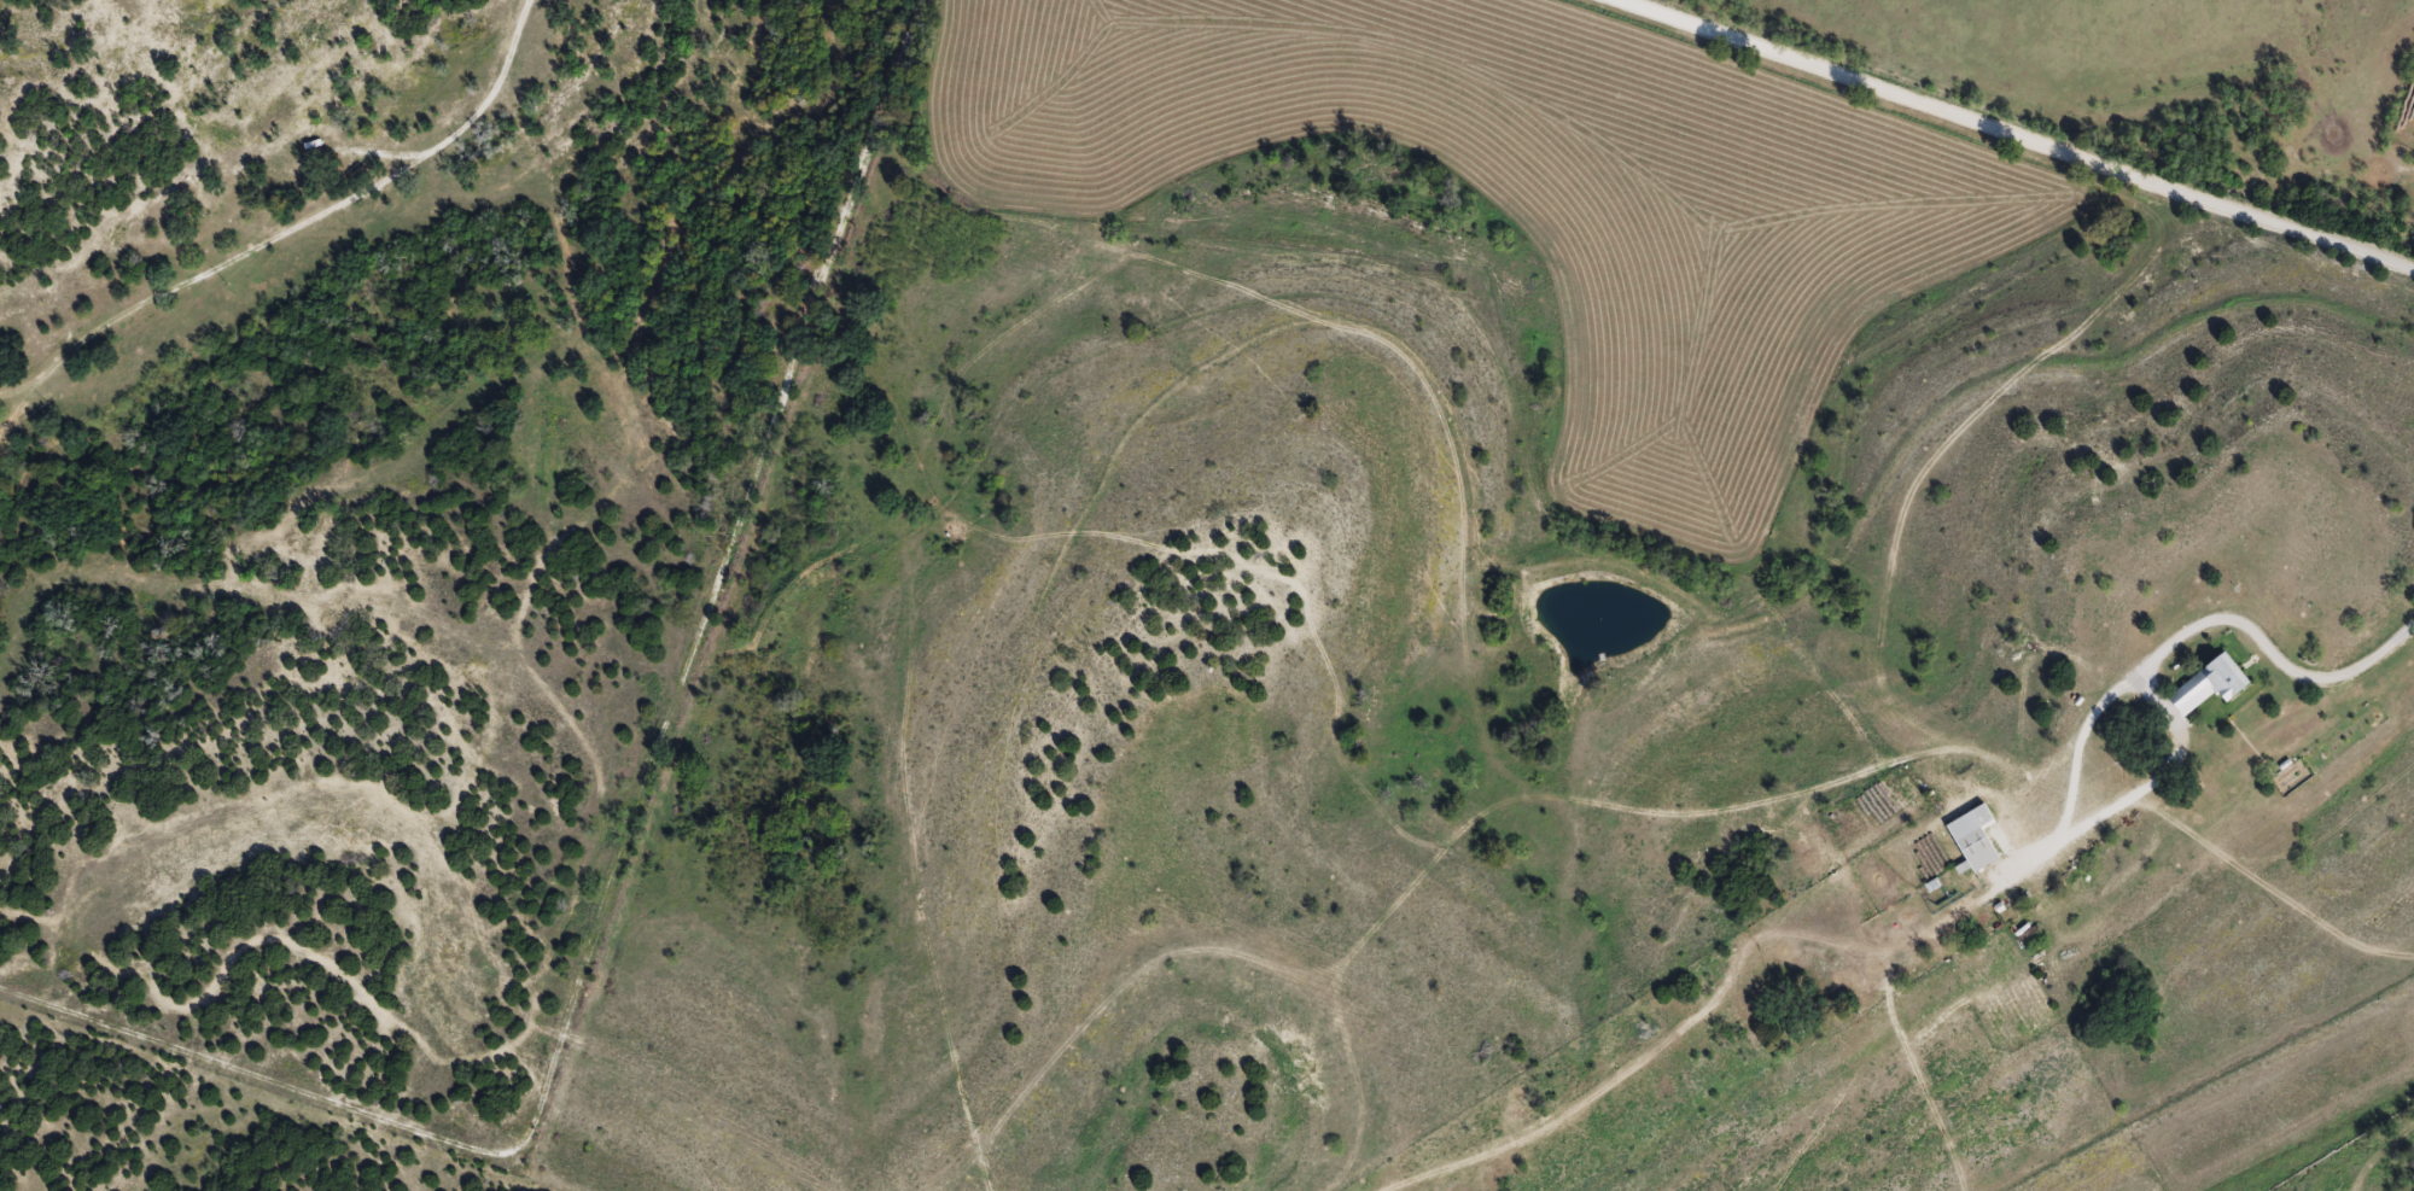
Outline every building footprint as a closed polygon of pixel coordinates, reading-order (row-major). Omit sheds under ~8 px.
[(2252,687),(2229,655),(2169,699),(2185,722),(2218,697),(2225,707),(2252,687)] [(1949,828),(1975,877),(2002,862),(1986,832),(1998,826),(1988,807),(1949,828)]
